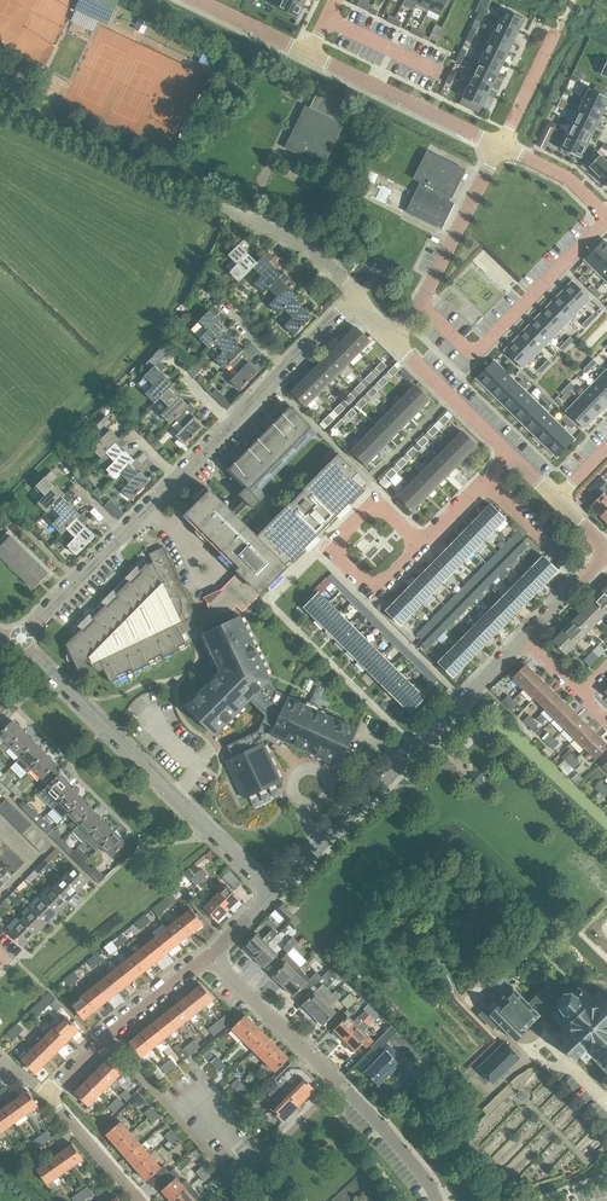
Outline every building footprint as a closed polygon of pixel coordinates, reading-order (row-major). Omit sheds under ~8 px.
[(78,9),(106,22),(112,10),(117,0),(82,0),(78,9)] [(273,6),(298,18),(304,5),(294,0),(276,0),(273,6)] [(416,4),(427,10),(432,0),(418,0),(416,4)] [(427,10),(440,16),(444,6),(446,7),(450,0),(432,0),(427,10)] [(365,4),(362,10),(369,12),(371,7),(365,4)] [(487,8),(481,6),(478,12),(483,15),(487,8)] [(371,7),(369,12),(375,15),(378,10),(371,7)] [(504,10),(498,22),(519,32),(524,20),(504,10)] [(478,12),(474,19),(480,21),(483,15),(478,12)] [(395,18),(388,15),(386,20),(392,24),(395,18)] [(395,18),(392,24),(399,27),(401,21),(395,18)] [(437,22),(431,36),(438,39),(444,26),(437,22)] [(498,22),(493,32),(514,42),(519,32),(498,22)] [(412,27),(409,32),(415,35),(418,30),(412,27)] [(471,27),(468,33),(473,36),(476,29),(471,27)] [(425,33),(418,30),(415,35),(422,38),(425,33)] [(488,30),(483,41),(509,53),(514,42),(493,32),(488,30)] [(468,33),(465,40),(470,42),(473,36),(468,33)] [(483,41),(478,51),(504,63),(509,53),(483,41)] [(466,50),(461,48),(458,54),(463,57),(466,50)] [(473,61),(478,63),(499,73),(504,63),(478,51),(473,61)] [(458,54),(455,61),(460,63),(463,57),(458,54)] [(478,63),(473,74),(494,84),(499,73),(478,63)] [(451,68),(448,75),(453,78),(456,71),(451,68)] [(574,70),(572,74),(581,78),(583,74),(574,70)] [(473,74),(468,84),(489,94),(494,84),(473,74)] [(448,75),(444,82),(450,84),(453,78),(448,75)] [(468,84),(462,97),(483,107),(489,94),(468,84)] [(578,99),(581,100),(604,111),(606,105),(606,98),(584,87),(578,99)] [(349,112),(315,96),(309,107),(305,105),(285,148),(301,156),(303,152),(324,163),(349,112)] [(581,100),(576,111),(578,112),(578,111),(599,121),(604,111),(581,100)] [(578,112),(572,123),(593,133),(599,121),(578,111),(578,112)] [(567,134),(567,135),(588,145),(593,133),(572,123),(567,134)] [(562,132),(556,145),(582,157),(588,145),(567,135),(567,134),(562,132)] [(586,161),(591,165),(590,167),(604,180),(606,177),(606,161),(596,150),(586,161)] [(452,198),(466,170),(427,151),(413,179),(420,182),(406,211),(442,229),(454,204),(446,200),(448,196),(452,198)] [(606,260),(606,242),(604,239),(584,259),(596,271),(606,260)] [(252,267),(257,262),(244,250),(249,246),(243,240),(228,255),(237,264),(228,273),(238,282),(252,267)] [(267,289),(281,275),(269,262),(273,258),(267,252),(257,262),(252,267),(260,276),(252,284),(262,294),(267,289)] [(373,256),(367,264),(377,272),(383,264),(373,256)] [(606,279),(606,260),(596,271),(606,280),(606,279)] [(277,315),(282,309),(296,295),(284,283),(288,279),(283,273),(281,275),(267,289),(276,298),(268,306),(277,315)] [(584,283),(587,280),(582,275),(579,278),(584,283)] [(578,310),(590,299),(572,281),(561,293),(578,310)] [(593,292),(597,289),(592,284),(588,288),(593,292)] [(598,297),(602,294),(597,289),(593,292),(598,297)] [(567,322),(578,310),(561,293),(549,304),(567,322)] [(296,295),(282,309),(292,318),(284,326),(293,335),(312,316),(300,305),(304,300),(298,294),(296,295)] [(556,333),(567,322),(549,304),(538,316),(556,333)] [(208,348),(213,343),(227,329),(215,317),(220,312),(214,306),(198,322),(207,331),(199,339),(208,348)] [(591,322),(596,317),(592,314),(587,319),(591,322)] [(545,345),(556,333),(538,316),(527,327),(545,345)] [(586,327),(591,322),(587,319),(583,324),(586,327)] [(228,364),(242,350),(229,338),(234,333),(229,327),(227,329),(213,343),(222,352),(214,360),(223,369),(228,364)] [(533,356),(545,345),(527,327),(516,339),(533,356)] [(347,337),(360,351),(369,341),(356,328),(347,337)] [(569,345),(574,340),(570,336),(565,342),(569,345)] [(336,348),(334,350),(348,363),(349,361),(358,352),(345,339),(336,348)] [(522,368),(533,356),(516,339),(504,350),(522,368)] [(563,350),(569,345),(565,342),(560,347),(563,350)] [(239,391),(257,372),(245,359),(250,355),(243,348),(242,350),(228,364),(237,373),(229,381),(239,391)] [(334,350),(325,359),(338,373),(348,363),(334,350)] [(153,368),(158,363),(153,357),(148,363),(153,368)] [(325,359),(315,369),(328,382),(338,373),(325,359)] [(510,367),(514,364),(509,359),(505,362),(510,367)] [(547,368),(551,363),(548,359),(543,364),(547,368)] [(592,367),(597,362),(593,359),(588,364),(592,367)] [(154,403),(159,398),(173,384),(160,372),(165,367),(159,361),(144,377),(153,386),(145,394),(154,403)] [(381,373),(387,366),(382,361),(375,368),(381,373)] [(489,389),(506,372),(494,361),(477,378),(489,389)] [(542,373),(547,368),(543,364),(538,370),(542,373)] [(587,373),(592,367),(588,364),(583,369),(587,373)] [(393,377),(399,370),(394,365),(388,372),(393,377)] [(313,371),(303,381),(316,395),(327,384),(328,382),(315,369),(313,371)] [(522,378),(525,375),(520,370),(517,374),(522,378)] [(365,378),(370,383),(377,376),(372,371),(365,378)] [(500,400),(517,383),(506,372),(489,389),(500,400)] [(526,383),(530,380),(525,375),(522,378),(526,383)] [(382,388),(389,381),(384,376),(377,383),(382,388)] [(606,405),(606,383),(600,376),(589,388),(606,405)] [(359,394),(370,383),(365,378),(354,389),(359,394)] [(303,381),(292,392),(305,405),(316,395),(303,381)] [(569,390),(574,385),(571,382),(566,387),(569,390)] [(169,424),(174,419),(188,406),(175,393),(180,388),(174,383),(173,384),(159,398),(168,407),(160,415),(169,424)] [(511,412),(528,394),(517,383),(500,400),(511,412)] [(406,395),(419,409),(429,399),(416,386),(406,395)] [(372,398),(378,392),(373,387),(366,393),(372,398)] [(564,396),(569,390),(566,387),(561,392),(564,396)] [(596,417),(606,405),(589,388),(578,399),(596,417)] [(344,399),(349,404),(356,398),(351,393),(344,399)] [(544,401),(547,398),(542,393),(539,396),(544,401)] [(523,423),(540,405),(528,394),(511,412),(523,423)] [(219,402),(227,409),(233,403),(225,395),(219,402)] [(361,409),(368,402),(363,397),(356,404),(361,409)] [(405,397),(394,407),(408,421),(418,410),(405,397)] [(549,406),(552,402),(547,398),(544,401),(549,406)] [(339,415),(349,404),(344,399),(333,410),(339,415)] [(584,428),(596,417),(578,399),(567,411),(584,428)] [(111,400),(108,404),(112,408),(116,405),(111,400)] [(189,404),(188,406),(174,419),(183,428),(175,436),(185,445),(204,427),(191,414),(195,409),(189,404)] [(534,434),(551,417),(540,405),(523,423),(534,434)] [(306,435),(312,428),(290,407),(283,414),(286,418),(276,428),(272,425),(258,439),(262,442),(252,453),(248,449),(234,463),(238,467),(232,473),(233,474),(229,478),(231,482),(233,487),(236,491),(239,494),(253,509),(273,488),(263,478),(269,472),(271,474),(283,462),(281,460),(293,447),(295,449),(308,437),(306,435)] [(394,407),(384,418),(397,431),(402,426),(408,421),(394,407)] [(342,419),(347,424),(357,413),(352,408),(345,415),(346,415),(342,419)] [(443,426),(450,419),(445,414),(438,421),(443,426)] [(327,426),(334,420),(328,415),(322,421),(327,426)] [(567,423),(570,420),(565,415),(562,418),(567,423)] [(100,458),(105,453),(118,439),(106,427),(111,422),(105,416),(90,431),(99,441),(91,449),(100,458)] [(546,445),(562,428),(551,417),(534,434),(546,445)] [(375,427),(373,429),(386,442),(388,441),(397,431),(384,418),(375,427)] [(347,424),(342,419),(335,426),(340,431),(347,424)] [(572,428),(575,425),(570,420),(567,423),(572,428)] [(433,437),(439,430),(434,425),(427,432),(433,437)] [(557,456),(574,439),(562,428),(546,445),(557,456)] [(373,429),(363,440),(376,453),(386,442),(373,429)] [(462,432),(452,443),(466,455),(476,445),(462,432)] [(422,448),(429,441),(424,435),(416,443),(422,448)] [(118,439),(105,453),(114,461),(106,469),(115,479),(120,474),(134,460),(121,448),(126,443),(120,437),(118,439)] [(160,450),(164,446),(157,438),(152,442),(160,450)] [(363,440),(352,451),(356,455),(365,464),(376,453),(363,440)] [(452,443),(441,453),(454,467),(465,456),(452,443)] [(411,459),(418,451),(413,446),(406,453),(411,459)] [(57,453),(53,458),(61,466),(66,462),(57,453)] [(441,453),(430,464),(444,477),(454,467),(441,453)] [(197,502),(183,515),(237,569),(238,571),(207,603),(209,607),(212,605),(217,616),(232,609),(236,606),(242,611),(260,593),(261,594),(289,566),(287,564),(290,561),(291,562),(363,489),(360,486),(365,481),(357,473),(339,454),(257,537),(206,486),(200,493),(199,492),(197,492),(195,492),(194,494),(193,496),(193,498),(193,500),(195,501),(197,502)] [(401,469),(408,462),(403,457),(396,464),(401,469)] [(135,458),(134,460),(120,474),(129,482),(121,490),(131,500),(149,481),(137,469),(141,464),(135,458)] [(430,464),(420,475),(433,488),(444,477),(430,464)] [(391,480),(398,473),(392,468),(385,475),(391,480)] [(52,507),(65,494),(52,481),(57,477),(51,471),(36,486),(45,495),(37,503),(46,513),(52,507)] [(596,492),(606,482),(606,481),(606,471),(590,486),(596,492)] [(420,475),(410,485),(423,499),(433,488),(420,475)] [(590,507),(600,517),(606,510),(606,483),(606,482),(593,495),(597,499),(590,507)] [(410,485),(399,496),(412,509),(423,499),(410,485)] [(61,533),(66,528),(79,515),(67,502),(72,498),(66,492),(65,494),(52,507),(60,516),(52,524),(61,533)] [(492,504),(481,515),(494,528),(504,517),(492,504)] [(118,519),(124,513),(116,506),(110,511),(118,519)] [(81,513),(79,515),(66,528),(75,537),(67,545),(77,555),(96,536),(83,523),(87,519),(81,513)] [(481,515),(470,526),(483,539),(494,528),(481,515)] [(470,526),(460,536),(473,549),(483,539),(470,526)] [(34,588),(50,573),(8,531),(0,539),(0,554),(34,588)] [(507,542),(512,547),(523,536),(518,532),(507,542)] [(460,536),(450,547),(463,560),(473,549),(460,536)] [(512,547),(507,542),(503,538),(497,545),(501,549),(497,553),(502,557),(512,547)] [(523,542),(515,550),(520,555),(526,548),(528,546),(523,542)] [(66,644),(78,670),(88,660),(99,671),(104,669),(110,682),(120,678),(118,675),(131,669),(133,672),(150,664),(149,661),(162,654),(163,657),(181,649),(179,646),(186,643),(182,634),(201,625),(204,632),(236,618),(232,609),(217,616),(212,605),(209,607),(195,613),(188,598),(163,546),(148,553),(152,562),(149,564),(144,560),(72,632),(72,633),(75,635),(66,644)] [(450,547),(439,557),(452,570),(463,560),(450,547)] [(515,550),(505,560),(509,565),(516,558),(520,555),(515,550)] [(491,568),(502,557),(497,553),(487,563),(491,568)] [(539,562),(533,568),(546,580),(557,569),(544,556),(541,553),(536,558),(539,562)] [(439,557),(429,568),(442,581),(452,570),(439,557)] [(505,560),(494,571),(499,576),(502,579),(509,572),(506,568),(509,565),(505,560)] [(514,568),(521,575),(527,569),(520,562),(514,568)] [(481,579),(491,568),(487,563),(476,574),(481,579)] [(429,568),(418,579),(431,591),(442,581),(429,568)] [(533,568),(523,578),(536,590),(546,580),(533,568)] [(494,571),(484,581),(489,586),(493,582),(499,576),(494,571)] [(471,589),(481,579),(476,574),(466,584),(471,589)] [(341,592),(346,587),(335,576),(330,582),(341,592)] [(523,578),(513,588),(526,601),(536,590),(523,578)] [(408,589),(421,602),(431,591),(418,579),(408,589)] [(484,581),(474,592),(479,596),(489,586),(484,581)] [(460,600),(471,589),(466,584),(456,595),(460,600)] [(351,602),(356,597),(346,587),(341,592),(351,602)] [(513,588),(502,599),(515,612),(526,601),(513,588)] [(408,589),(398,599),(411,612),(421,602),(408,589)] [(606,612),(606,594),(603,590),(593,600),(606,613),(606,612)] [(474,592),(463,603),(468,608),(479,596),(474,592)] [(317,593),(304,606),(315,617),(328,604),(317,593)] [(450,609),(460,600),(456,595),(446,605),(450,609)] [(361,613),(366,607),(356,597),(351,602),(361,613)] [(398,599),(387,610),(400,623),(411,612),(398,599)] [(502,599),(492,610),(505,622),(515,612),(502,599)] [(595,623),(606,613),(593,600),(582,611),(595,623)] [(463,603),(453,613),(458,617),(468,608),(463,603)] [(328,604),(315,617),(326,627),(339,614),(329,604),(328,604)] [(440,620),(450,609),(446,605),(435,616),(440,620)] [(372,623),(377,618),(366,607),(361,613),(372,623)] [(492,610),(482,620),(494,633),(505,622),(492,610)] [(585,634),(595,623),(582,611),(572,621),(585,634)] [(453,613),(443,622),(448,627),(458,617),(453,613)] [(339,614),(326,627),(336,637),(349,624),(339,614)] [(220,670),(184,707),(215,736),(250,700),(265,714),(259,730),(227,744),(232,757),(225,760),(243,798),(281,780),(263,741),(260,743),(260,741),(264,738),(280,746),(284,742),(340,767),(357,728),(288,696),(277,691),(268,683),(271,680),(241,616),(236,618),(204,632),(203,633),(220,670)] [(429,631),(440,620),(435,616),(425,626),(429,631)] [(383,634),(388,628),(377,618),(372,623),(383,634)] [(481,620),(471,631),(484,643),(494,633),(482,620),(481,620)] [(575,644),(585,634),(572,621),(562,631),(575,644)] [(443,622),(432,634),(437,639),(441,643),(448,637),(443,632),(444,632),(448,627),(443,622)] [(349,624),(336,637),(347,648),(360,635),(349,624)] [(421,639),(429,631),(425,626),(416,635),(421,639)] [(393,644),(398,639),(388,628),(383,634),(393,644)] [(471,631),(461,641),(474,654),(484,643),(471,631)] [(565,654),(575,644),(562,631),(552,641),(565,654)] [(432,634),(421,645),(426,650),(437,639),(432,634)] [(360,635),(347,648),(357,658),(370,645),(374,642),(370,638),(366,641),(360,635)] [(404,654),(408,649),(398,639),(393,644),(404,654)] [(461,641),(451,651),(463,664),(474,654),(461,641)] [(370,645),(357,658),(368,668),(380,655),(384,651),(379,647),(376,651),(370,645)] [(414,664),(419,659),(408,649),(404,654),(414,664)] [(588,655),(594,662),(599,657),(593,650),(588,655)] [(450,653),(440,662),(453,675),(463,665),(463,664),(451,651),(450,653)] [(380,655),(368,668),(378,679),(380,680),(392,667),(395,663),(391,659),(388,662),(381,655),(380,655)] [(590,667),(594,662),(588,655),(583,660),(590,667)] [(425,675),(429,670),(419,659),(414,664),(425,675)] [(526,665),(513,678),(524,688),(537,675),(526,665)] [(392,667),(380,680),(389,689),(401,676),(392,667)] [(429,670),(425,675),(433,683),(438,678),(429,670)] [(537,675),(524,688),(534,698),(547,685),(537,675)] [(401,676),(389,689),(400,700),(412,687),(416,683),(412,680),(409,683),(402,676),(401,676)] [(547,685),(534,698),(544,708),(557,695),(547,685)] [(412,687),(400,700),(410,711),(423,697),(413,687),(412,687)] [(507,706),(513,699),(508,694),(502,701),(507,706)] [(557,695),(544,708),(554,718),(567,705),(557,695)] [(513,699),(507,706),(511,710),(518,704),(513,699)] [(567,705),(554,718),(564,728),(577,715),(567,705)] [(527,725),(534,719),(529,714),(523,720),(527,725)] [(577,715),(564,728),(574,738),(587,726),(577,715)] [(534,719),(527,725),(532,730),(539,724),(534,719)] [(4,753),(11,746),(10,744),(24,730),(13,720),(0,733),(0,750),(4,753)] [(587,726),(574,738),(584,748),(585,749),(597,735),(587,726)] [(24,730),(10,744),(11,746),(21,755),(35,741),(24,730)] [(548,745),(555,738),(550,734),(543,740),(548,745)] [(585,749),(595,759),(606,746),(606,745),(597,735),(585,749)] [(555,738),(548,745),(553,749),(560,743),(555,738)] [(22,756),(16,762),(26,772),(28,769),(32,766),(46,752),(35,741),(21,755),(22,756)] [(46,752),(32,766),(43,777),(57,763),(46,752)] [(569,764),(575,757),(571,753),(564,760),(569,764)] [(575,757),(569,764),(574,769),(580,763),(575,757)] [(469,787),(484,786),(483,771),(469,772),(469,787)] [(14,784),(4,774),(0,778),(0,779),(10,789),(14,784)] [(51,780),(38,793),(53,808),(58,803),(72,788),(66,783),(68,782),(68,779),(65,776),(62,776),(61,778),(61,777),(55,783),(51,780)] [(594,787),(598,792),(605,785),(600,781),(594,787)] [(10,789),(18,796),(22,792),(14,784),(10,789)] [(598,792),(604,797),(606,793),(606,787),(605,785),(598,792)] [(58,803),(53,808),(64,818),(69,814),(68,813),(82,799),(77,794),(78,792),(79,790),(75,787),(73,787),(72,789),(72,788),(58,803)] [(11,803),(6,798),(0,804),(0,810),(2,812),(11,803)] [(82,799),(68,813),(69,814),(74,819),(69,824),(74,829),(79,824),(93,810),(82,799)] [(8,818),(17,809),(11,803),(2,812),(8,818)] [(38,823),(42,819),(27,804),(22,808),(38,823)] [(13,823),(21,814),(17,809),(8,818),(13,823)] [(74,829),(72,831),(83,842),(86,840),(85,840),(90,835),(104,821),(93,810),(79,824),(74,829)] [(18,828),(27,819),(21,814),(13,823),(18,828)] [(23,833),(32,824),(27,819),(18,828),(23,833)] [(48,833),(52,829),(42,819),(38,823),(48,833)] [(90,835),(85,840),(86,840),(96,851),(101,846),(100,845),(115,831),(104,821),(90,835)] [(32,824),(23,833),(28,838),(37,829),(32,824)] [(34,844),(42,835),(37,829),(28,838),(34,844)] [(52,829),(48,833),(55,841),(60,837),(52,829)] [(115,831),(100,845),(101,846),(111,856),(126,842),(115,831)] [(39,849),(47,840),(42,835),(34,844),(39,849)] [(47,840),(39,849),(44,854),(52,845),(47,840)] [(66,851),(70,847),(63,840),(59,844),(66,851)] [(10,847),(4,842),(0,846),(0,856),(10,847)] [(5,862),(15,852),(10,847),(0,856),(5,862)] [(54,860),(61,853),(56,848),(49,855),(54,860)] [(70,855),(77,862),(81,858),(74,851),(70,855)] [(11,867),(20,857),(15,852),(5,862),(11,867)] [(20,857),(11,867),(16,872),(25,862),(20,857)] [(42,870),(49,863),(45,859),(38,866),(42,870)] [(88,873),(92,868),(85,861),(81,866),(88,873)] [(63,877),(77,891),(88,880),(74,866),(63,877)] [(13,874),(9,870),(0,879),(4,883),(13,874)] [(32,881),(39,874),(35,870),(28,877),(32,881)] [(200,871),(195,874),(201,881),(206,877),(200,870),(200,871)] [(195,885),(201,881),(195,874),(190,878),(195,885)] [(52,888),(67,902),(77,891),(63,877),(52,888)] [(21,892),(28,885),(24,881),(17,888),(21,892)] [(214,896),(229,909),(239,898),(225,884),(220,890),(217,887),(213,891),(216,894),(214,896)] [(56,913),(67,902),(52,888),(41,899),(56,913)] [(164,899),(169,906),(181,897),(175,890),(164,899)] [(10,903),(18,895),(13,891),(6,899),(10,903)] [(229,909),(214,896),(213,897),(210,894),(206,898),(209,901),(203,907),(218,921),(229,909)] [(31,910),(45,924),(56,913),(41,899),(31,910)] [(158,915),(169,906),(164,899),(152,909),(158,915)] [(289,921),(295,915),(283,904),(277,910),(289,921)] [(191,908),(179,917),(191,933),(203,923),(191,908)] [(35,935),(45,924),(31,910),(20,920),(35,935)] [(145,914),(140,918),(146,925),(151,921),(145,914)] [(173,922),(167,927),(179,942),(191,933),(179,917),(179,918),(173,922)] [(140,918),(135,922),(140,929),(146,925),(140,918)] [(24,945),(35,935),(20,920),(10,931),(24,945)] [(157,935),(155,937),(167,952),(169,950),(179,942),(167,927),(157,935)] [(254,957),(278,933),(273,928),(262,938),(257,933),(244,947),(254,957)] [(118,936),(123,943),(127,940),(122,933),(118,936)] [(278,933),(254,957),(265,967),(278,953),(273,949),(283,938),(278,933)] [(117,948),(123,943),(118,936),(112,941),(117,948)] [(145,945),(143,946),(155,961),(157,960),(167,952),(155,937),(145,945)] [(287,953),(292,948),(287,942),(282,948),(287,953)] [(143,946),(132,955),(143,971),(155,961),(143,946)] [(93,956),(98,963),(103,959),(98,952),(93,956)] [(279,969),(273,975),(284,986),(297,972),(301,968),(302,967),(287,953),(276,965),(279,969)] [(131,956),(120,965),(132,980),(143,971),(132,955),(131,956)] [(93,967),(98,963),(93,956),(88,960),(93,967)] [(120,965),(107,975),(119,990),(132,980),(120,965)] [(69,975),(75,982),(80,978),(74,971),(69,975)] [(297,972),(284,986),(294,996),(299,990),(303,995),(314,984),(313,984),(319,979),(321,977),(322,977),(316,971),(311,976),(311,977),(307,982),(297,972)] [(479,1014),(493,1029),(499,1024),(502,1028),(515,1041),(526,1031),(525,1030),(539,1016),(557,1033),(556,1033),(557,1034),(558,1033),(564,1039),(561,1043),(560,1042),(559,1043),(558,1045),(559,1046),(561,1044),(574,1058),(573,1059),(574,1060),(575,1059),(576,1060),(577,1059),(576,1058),(579,1055),(585,1061),(584,1062),(585,1063),(586,1062),(587,1063),(588,1062),(587,1061),(591,1056),(599,1064),(598,1065),(599,1066),(600,1065),(606,1072),(605,1074),(604,1074),(604,1075),(603,1079),(602,1078),(602,1079),(603,1080),(604,1083),(603,1083),(603,1084),(604,1084),(606,1086),(605,1087),(606,1087),(606,1086),(606,993),(605,990),(601,990),(599,992),(599,991),(598,992),(597,991),(596,992),(597,993),(593,998),(585,990),(586,989),(585,989),(584,989),(582,987),(581,986),(580,988),(578,987),(577,986),(576,987),(577,988),(575,990),(574,990),(574,991),(575,991),(575,994),(572,993),(572,992),(571,992),(571,993),(564,993),(563,991),(561,993),(554,983),(553,984),(551,980),(528,1003),(512,986),(499,973),(498,972),(488,982),(500,995),(479,1014)] [(69,986),(75,982),(69,975),(64,979),(69,986)] [(107,975),(96,984),(108,999),(119,990),(107,975)] [(307,999),(303,1004),(313,1014),(336,991),(336,990),(332,993),(322,983),(317,989),(314,984),(303,995),(307,999)] [(84,993),(84,994),(96,1008),(108,999),(96,984),(84,993)] [(190,994),(201,1009),(213,999),(202,985),(190,994)] [(336,991),(313,1014),(323,1024),(336,1011),(332,1006),(342,996),(336,991)] [(36,1005),(42,1011),(56,998),(51,992),(49,992),(36,1005)] [(350,992),(341,1002),(347,1008),(357,999),(350,992)] [(84,994),(72,1003),(84,1018),(96,1008),(84,994)] [(189,1018),(201,1009),(190,994),(178,1004),(189,1018)] [(177,1028),(189,1018),(178,1004),(166,1013),(177,1028)] [(36,1018),(42,1011),(36,1005),(29,1011),(36,1018)] [(333,1031),(333,1034),(336,1037),(339,1037),(341,1036),(345,1039),(374,1009),(371,1006),(370,1007),(366,1011),(365,1010),(359,1016),(359,1015),(354,1021),(348,1015),(334,1029),(335,1029),(333,1031)] [(374,1009),(345,1039),(349,1043),(347,1045),(347,1048),(351,1051),(354,1051),(355,1050),(356,1050),(362,1043),(366,1046),(373,1039),(364,1031),(369,1026),(368,1025),(374,1019),(375,1020),(379,1017),(379,1016),(380,1015),(374,1009)] [(165,1037),(177,1028),(166,1013),(154,1023),(165,1037)] [(214,1024),(220,1030),(231,1021),(226,1014),(214,1024)] [(240,1019),(232,1027),(236,1031),(243,1038),(257,1025),(245,1014),(240,1019)] [(65,1016),(54,1026),(69,1040),(78,1031),(79,1029),(65,1016)] [(12,1027),(19,1033),(23,1029),(17,1023),(12,1027)] [(154,1047),(165,1037),(154,1023),(142,1032),(154,1047)] [(214,1035),(220,1030),(214,1024),(208,1028),(214,1035)] [(257,1025),(243,1038),(254,1049),(268,1036),(262,1031),(257,1025)] [(50,1031),(44,1037),(57,1051),(68,1040),(69,1040),(54,1026),(50,1031)] [(391,1026),(390,1027),(379,1038),(385,1044),(396,1034),(398,1032),(391,1026)] [(14,1038),(19,1033),(12,1027),(7,1032),(14,1038)] [(141,1057),(154,1047),(142,1032),(130,1042),(141,1057)] [(268,1036),(254,1049),(265,1060),(278,1047),(268,1036)] [(33,1040),(29,1043),(33,1048),(46,1062),(57,1051),(44,1037),(37,1044),(33,1040)] [(474,1060),(478,1065),(500,1042),(496,1037),(474,1060)] [(195,1040),(190,1044),(195,1050),(200,1046),(195,1040)] [(492,1084),(519,1058),(504,1042),(477,1068),(492,1084)] [(414,1069),(388,1043),(383,1049),(385,1051),(366,1071),(379,1084),(396,1067),(411,1082),(421,1072),(415,1067),(414,1069)] [(183,1049),(178,1053),(183,1060),(184,1059),(187,1056),(195,1050),(190,1044),(183,1049)] [(212,1053),(207,1046),(201,1051),(208,1059),(212,1055),(211,1054),(212,1053)] [(278,1047),(265,1060),(276,1071),(289,1057),(278,1047)] [(33,1048),(21,1059),(35,1073),(46,1062),(33,1048)] [(215,1066),(221,1061),(217,1056),(211,1062),(215,1066)] [(275,1080),(300,1105),(305,1100),(306,1102),(314,1094),(313,1092),(316,1089),(313,1086),(318,1081),(296,1058),(275,1080)] [(110,1084),(114,1088),(118,1084),(114,1080),(121,1073),(108,1059),(97,1070),(110,1084)] [(167,1063),(172,1069),(176,1065),(171,1059),(167,1063)] [(221,1061),(215,1066),(219,1071),(225,1066),(221,1061)] [(166,1073),(172,1069),(167,1063),(161,1067),(166,1073)] [(151,1074),(157,1081),(163,1075),(158,1069),(151,1074)] [(100,1094),(110,1084),(97,1070),(86,1081),(100,1094)] [(236,1089),(242,1083),(237,1079),(231,1084),(236,1089)] [(284,1121),(300,1105),(275,1080),(265,1089),(277,1101),(259,1120),(271,1131),(282,1119),(284,1121)] [(88,1105),(100,1094),(86,1081),(75,1092),(88,1105)] [(242,1083),(236,1089),(240,1094),(246,1088),(242,1083)] [(132,1095),(125,1089),(120,1095),(126,1101),(132,1095)] [(27,1090),(16,1099),(26,1114),(38,1105),(27,1090)] [(142,1109),(150,1105),(144,1093),(136,1097),(142,1109)] [(118,1097),(112,1103),(118,1109),(124,1103),(118,1097)] [(5,1106),(4,1107),(15,1122),(16,1121),(26,1114),(16,1099),(5,1106)] [(112,1103),(109,1107),(114,1113),(118,1109),(112,1103)] [(0,1110),(0,1126),(3,1130),(15,1122),(4,1107),(0,1110)] [(145,1112),(149,1117),(155,1112),(151,1107),(145,1112)] [(155,1112),(149,1117),(153,1122),(160,1116),(155,1112)] [(117,1145),(131,1132),(121,1120),(107,1133),(117,1145)] [(170,1141),(176,1135),(171,1130),(165,1135),(170,1141)] [(41,1135),(46,1142),(51,1138),(47,1131),(41,1135)] [(131,1132),(117,1145),(126,1155),(141,1143),(131,1132)] [(35,1150),(46,1142),(41,1135),(30,1143),(35,1150)] [(176,1135),(170,1141),(173,1145),(180,1139),(176,1135)] [(23,1158),(35,1150),(30,1143),(18,1151),(23,1158)] [(137,1168),(151,1155),(141,1143),(126,1155),(137,1168)] [(61,1152),(72,1167),(83,1159),(72,1144),(61,1152)] [(17,1162),(23,1158),(18,1151),(13,1155),(17,1162)] [(60,1175),(72,1167),(61,1152),(49,1160),(60,1175)] [(151,1155),(137,1168),(147,1180),(162,1167),(151,1155)] [(48,1184),(60,1175),(49,1160),(37,1169),(48,1184)] [(201,1176),(207,1171),(203,1166),(196,1171),(201,1176)] [(207,1171),(201,1176),(205,1181),(211,1176),(207,1171)] [(162,1189),(172,1200),(190,1185),(186,1179),(181,1183),(176,1177),(162,1189)] [(172,1200),(196,1200),(197,1200),(200,1196),(190,1185),(172,1200)] [(82,1190),(87,1197),(92,1193),(88,1187),(82,1190)] [(77,1194),(82,1200),(87,1197),(82,1190),(77,1194)] [(368,1197),(362,1192),(357,1198),(360,1200),(365,1200),(368,1197)]
